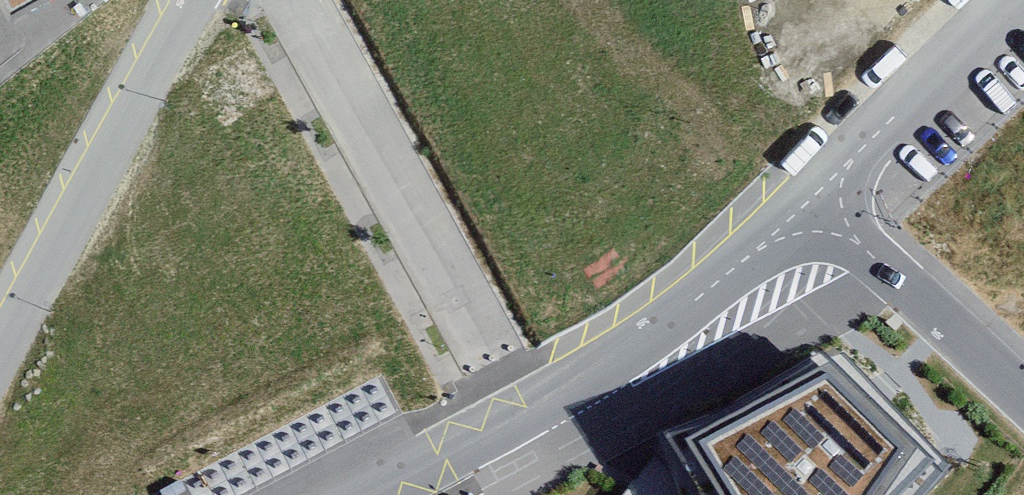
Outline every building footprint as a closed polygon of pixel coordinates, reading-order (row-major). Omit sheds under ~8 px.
[(651,435),(675,494),(944,494),(961,471),(831,335),(651,435)]
